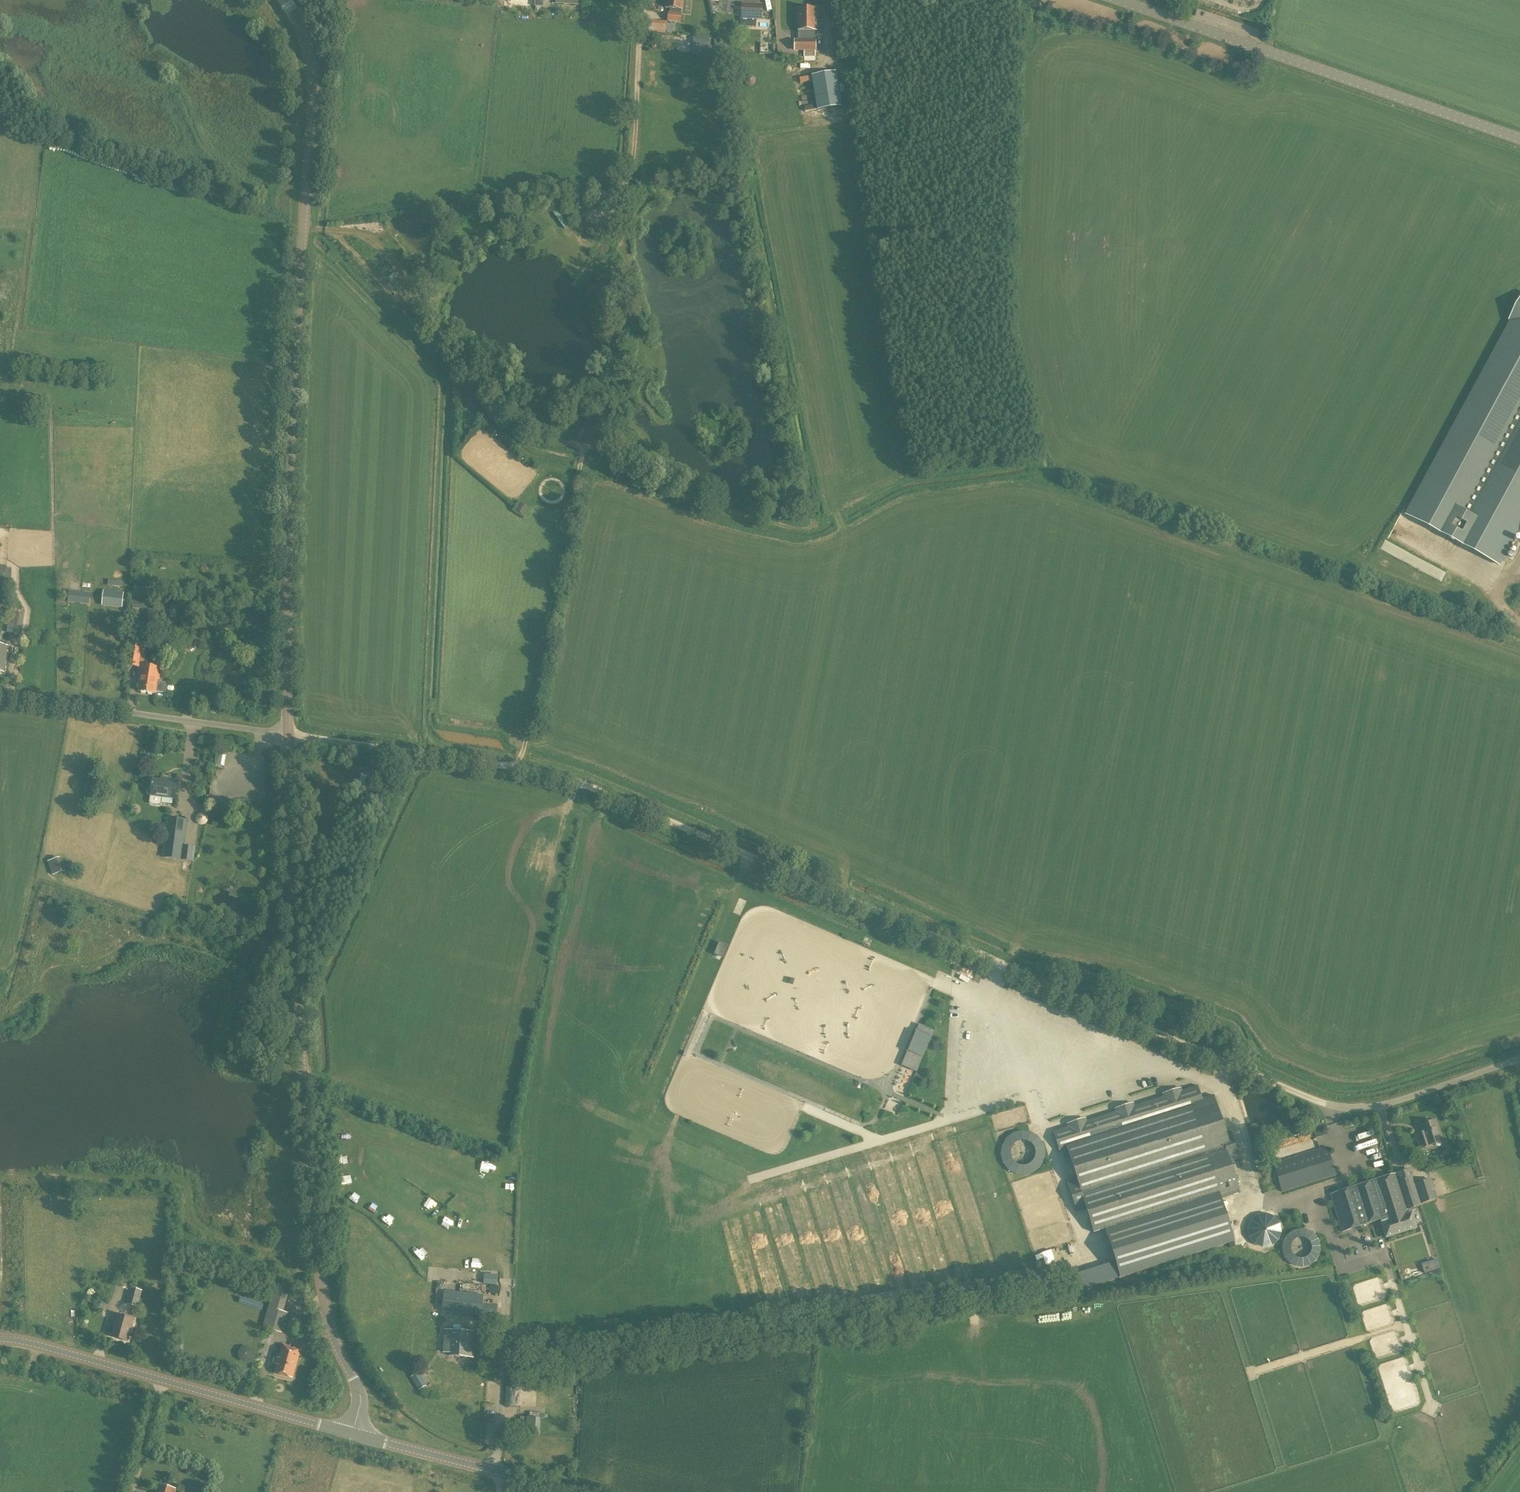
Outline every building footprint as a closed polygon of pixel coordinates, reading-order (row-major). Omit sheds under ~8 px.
[(683,0),(666,0),(665,8),(682,10),(683,0)] [(761,19),(762,5),(742,4),(741,18),(761,19)] [(815,40),(815,9),(798,8),(798,40),(795,40),(795,50),(804,50),(804,62),(816,62),(816,40),(815,40)] [(681,23),(682,14),(668,13),(667,21),(681,23)] [(772,42),(770,18),(765,18),(765,19),(758,19),(758,29),(761,28),(762,43),(772,42)] [(666,22),(658,21),(656,33),(665,33),(666,22)] [(708,46),(709,37),(694,35),(693,44),(708,46)] [(706,56),(708,47),(692,45),(691,55),(706,56)] [(835,72),(811,76),(817,111),(841,106),(835,72)] [(811,76),(799,78),(804,113),(817,111),(811,76)] [(526,226),(526,227),(530,230),(537,222),(533,219),(530,222),(526,226)] [(1500,565),(1505,556),(1516,534),(1519,527),(1519,302),(1510,320),(1512,321),(1410,509),(1407,515),(1500,565)] [(522,514),(527,506),(521,502),(516,510),(522,514)] [(148,599),(149,587),(134,586),(133,598),(148,599)] [(122,607),(123,592),(104,590),(102,605),(122,607)] [(89,604),(90,593),(69,591),(68,602),(89,604)] [(164,603),(133,600),(133,608),(163,610),(164,603)] [(21,634),(24,613),(15,612),(14,618),(8,618),(6,632),(21,634)] [(146,641),(130,638),(127,666),(140,667),(138,682),(140,682),(138,691),(156,693),(156,691),(164,693),(166,690),(167,686),(166,682),(157,681),(158,678),(159,678),(161,668),(145,665),(146,654),(145,654),(146,641)] [(8,646),(0,645),(0,672),(5,672),(8,646)] [(224,766),(227,751),(217,749),(214,765),(224,766)] [(374,777),(361,773),(356,790),(370,794),(374,777)] [(178,780),(161,778),(161,779),(153,778),(152,786),(150,786),(149,787),(148,788),(147,791),(148,793),(149,794),(151,794),(150,802),(151,804),(159,805),(161,803),(162,797),(175,799),(178,780)] [(194,862),(196,847),(184,845),(187,820),(168,817),(163,858),(194,862)] [(49,860),(52,874),(65,872),(62,857),(49,860)] [(721,956),(725,944),(715,941),(711,953),(721,956)] [(923,1058),(931,1038),(917,1032),(908,1052),(923,1058)] [(1231,1161),(1234,1160),(1226,1133),(1221,1118),(1214,1095),(1202,1099),(1198,1085),(1053,1131),(1059,1152),(1067,1149),(1077,1180),(1067,1183),(1076,1212),(1086,1209),(1093,1233),(1105,1229),(1120,1277),(1234,1241),(1221,1198),(1240,1192),(1231,1161)] [(1419,1149),(1425,1147),(1443,1141),(1437,1120),(1418,1126),(1420,1133),(1415,1135),(1419,1149)] [(1315,1138),(1323,1135),(1320,1127),(1313,1129),(1315,1138)] [(1050,1164),(1037,1128),(999,1141),(1013,1178),(1050,1164)] [(1282,1192),(1336,1175),(1327,1147),(1273,1164),(1282,1192)] [(1257,1172),(1265,1170),(1260,1154),(1253,1157),(1257,1172)] [(1408,1209),(1408,1210),(1422,1206),(1421,1204),(1437,1199),(1430,1179),(1414,1184),(1409,1169),(1330,1194),(1342,1232),(1350,1230),(1380,1220),(1381,1220),(1381,1218),(1408,1209)] [(1252,1227),(1244,1231),(1254,1254),(1289,1239),(1275,1208),(1249,1220),(1252,1227)] [(1409,1214),(1408,1210),(1408,1209),(1381,1218),(1381,1220),(1380,1220),(1381,1223),(1386,1238),(1416,1228),(1412,1213),(1409,1214)] [(1293,1268),(1325,1257),(1314,1225),(1281,1237),(1293,1268)] [(1039,1269),(1054,1264),(1050,1251),(1035,1255),(1039,1269)] [(487,1286),(466,1284),(465,1288),(486,1290),(486,1292),(498,1293),(499,1287),(487,1286)] [(138,1307),(142,1291),(131,1287),(126,1304),(138,1307)] [(284,1312),(289,1291),(273,1287),(268,1307),(284,1312)] [(497,1318),(498,1304),(483,1302),(484,1295),(444,1291),(442,1313),(497,1318)] [(128,1342),(135,1319),(115,1313),(113,1320),(116,1320),(111,1337),(128,1342)] [(282,1332),(286,1316),(277,1313),(272,1329),(282,1332)] [(474,1358),(476,1332),(444,1330),(442,1352),(449,1353),(449,1356),(474,1358)] [(292,1377),(300,1350),(284,1346),(276,1373),(292,1377)]
